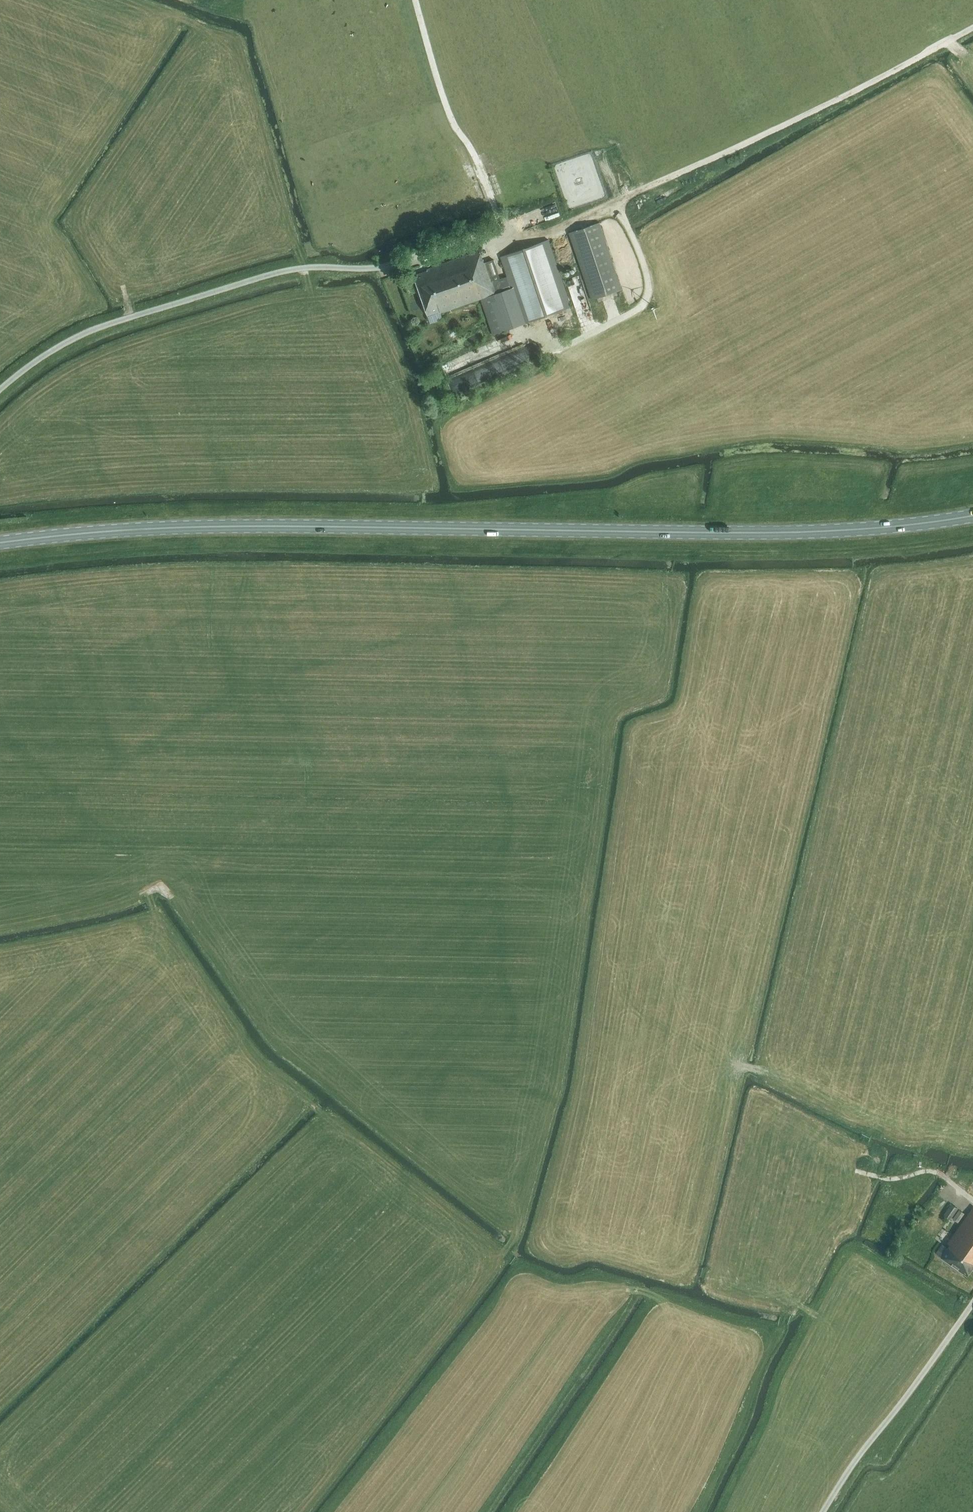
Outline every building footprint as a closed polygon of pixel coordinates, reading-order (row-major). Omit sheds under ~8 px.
[(560,181),(571,207),(605,194),(601,185),(595,187),(597,192),(593,194),(584,169),(594,165),(591,157),(586,159),(584,154),(558,165),(564,180),(560,181)] [(591,299),(622,289),(599,222),(569,232),(591,299)] [(441,313),(449,310),(479,299),(489,296),(493,308),(501,332),(524,323),(571,307),(548,239),(501,256),(508,276),(500,279),(494,259),(484,262),(480,250),(427,269),(427,271),(414,275),(428,315),(440,311),(441,313)] [(950,1219),(957,1208),(951,1204),(943,1215),(950,1219)] [(947,1243),(950,1244),(947,1247),(942,1244),(936,1252),(966,1275),(972,1267),(972,1207),(947,1243)] [(958,1222),(964,1213),(959,1209),(952,1218),(958,1222)]
